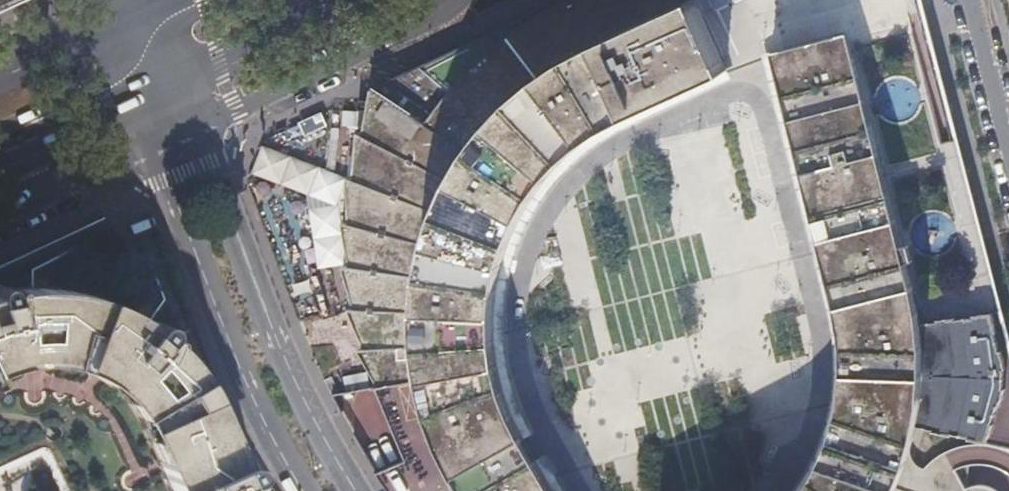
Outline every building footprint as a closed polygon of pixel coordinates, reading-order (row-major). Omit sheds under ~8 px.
[(694,0),(689,0),(590,46),(527,87),(466,154),(433,219),(416,304),(419,373),(436,436),(445,456),(463,486),(466,490),(556,490),(548,477),(532,449),(529,445),(516,417),(507,395),(495,338),(497,312),(498,285),(509,251),(516,226),(556,166),(608,126),(704,81),(727,71),(700,14),(694,0)] [(424,126),(466,154),(527,87),(590,46),(689,0),(566,0),(535,18),(495,44),(455,81),(424,126)] [(1008,444),(1008,344),(923,15),(919,0),(746,0),(751,16),(772,53),(850,34),(921,312),(926,369),(919,428),(1008,444)] [(1004,10),(1008,31),(1008,0),(1001,0),(1004,10)] [(907,468),(919,428),(926,369),(921,312),(850,34),(772,53),(785,105),(803,172),(827,265),(844,329),(844,399),(830,449),(814,481),(807,490),(897,490),(907,468)] [(358,350),(379,385),(419,373),(416,304),(433,219),(466,154),(424,126),(371,90),(361,135),(355,134),(352,179),(344,179),(346,200),(348,223),(342,222),(350,267),(342,266),(356,311),(348,310),(365,348),(358,350)] [(14,353),(56,354),(96,370),(130,401),(160,457),(151,461),(165,490),(248,490),(201,389),(176,353),(142,323),(120,309),(87,295),(50,287),(6,288),(0,289),(0,358),(14,353)] [(405,458),(379,477),(388,490),(466,490),(463,486),(445,456),(436,436),(419,373),(379,385),(373,386),(389,423),(405,458)] [(0,453),(0,490),(76,490),(48,431),(0,453)]
